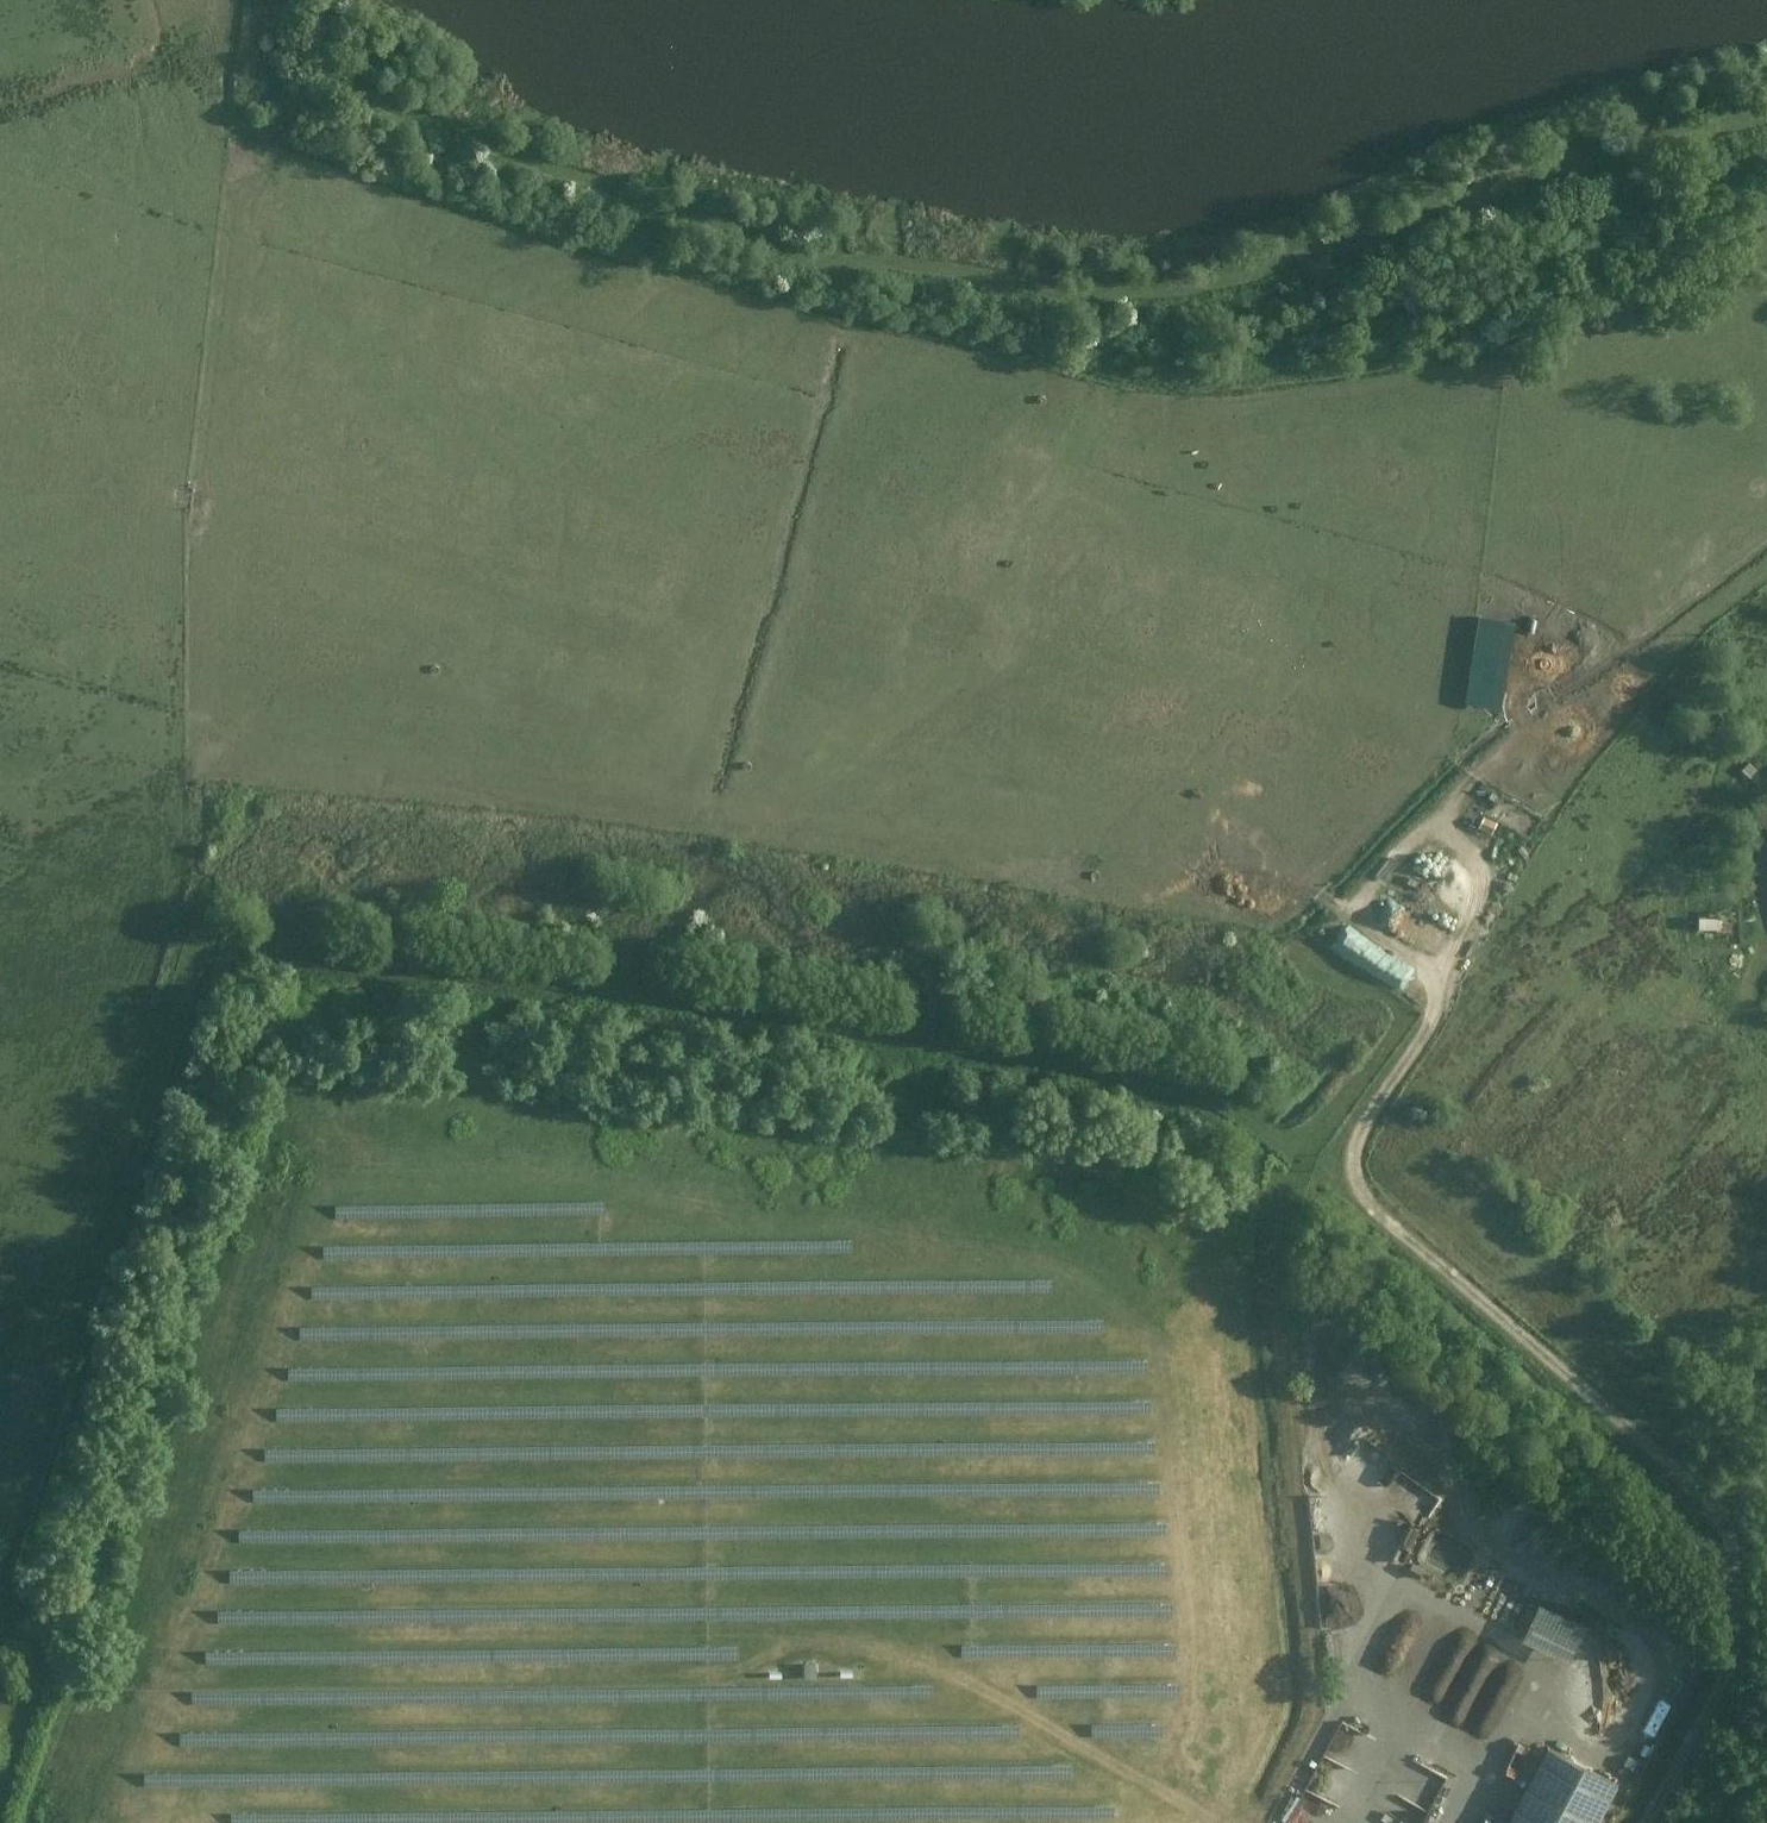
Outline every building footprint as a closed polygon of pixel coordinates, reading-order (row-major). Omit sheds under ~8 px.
[(1330,250),(1307,257),(1315,283),(1338,276),(1330,250)] [(1470,643),(1467,702),(1492,703),(1495,644),(1470,643)] [(1409,880),(1394,920),(1420,930),(1436,891),(1409,880)] [(1719,926),(1720,914),(1697,914),(1697,925),(1719,926)] [(1406,1551),(1422,1518),(1409,1512),(1393,1544),(1406,1551)] [(1518,1635),(1569,1656),(1584,1619),(1533,1598),(1518,1635)] [(1340,1721),(1329,1755),(1364,1767),(1375,1733),(1340,1721)] [(1516,1822),(1620,1822),(1632,1800),(1550,1758),(1516,1822)]
